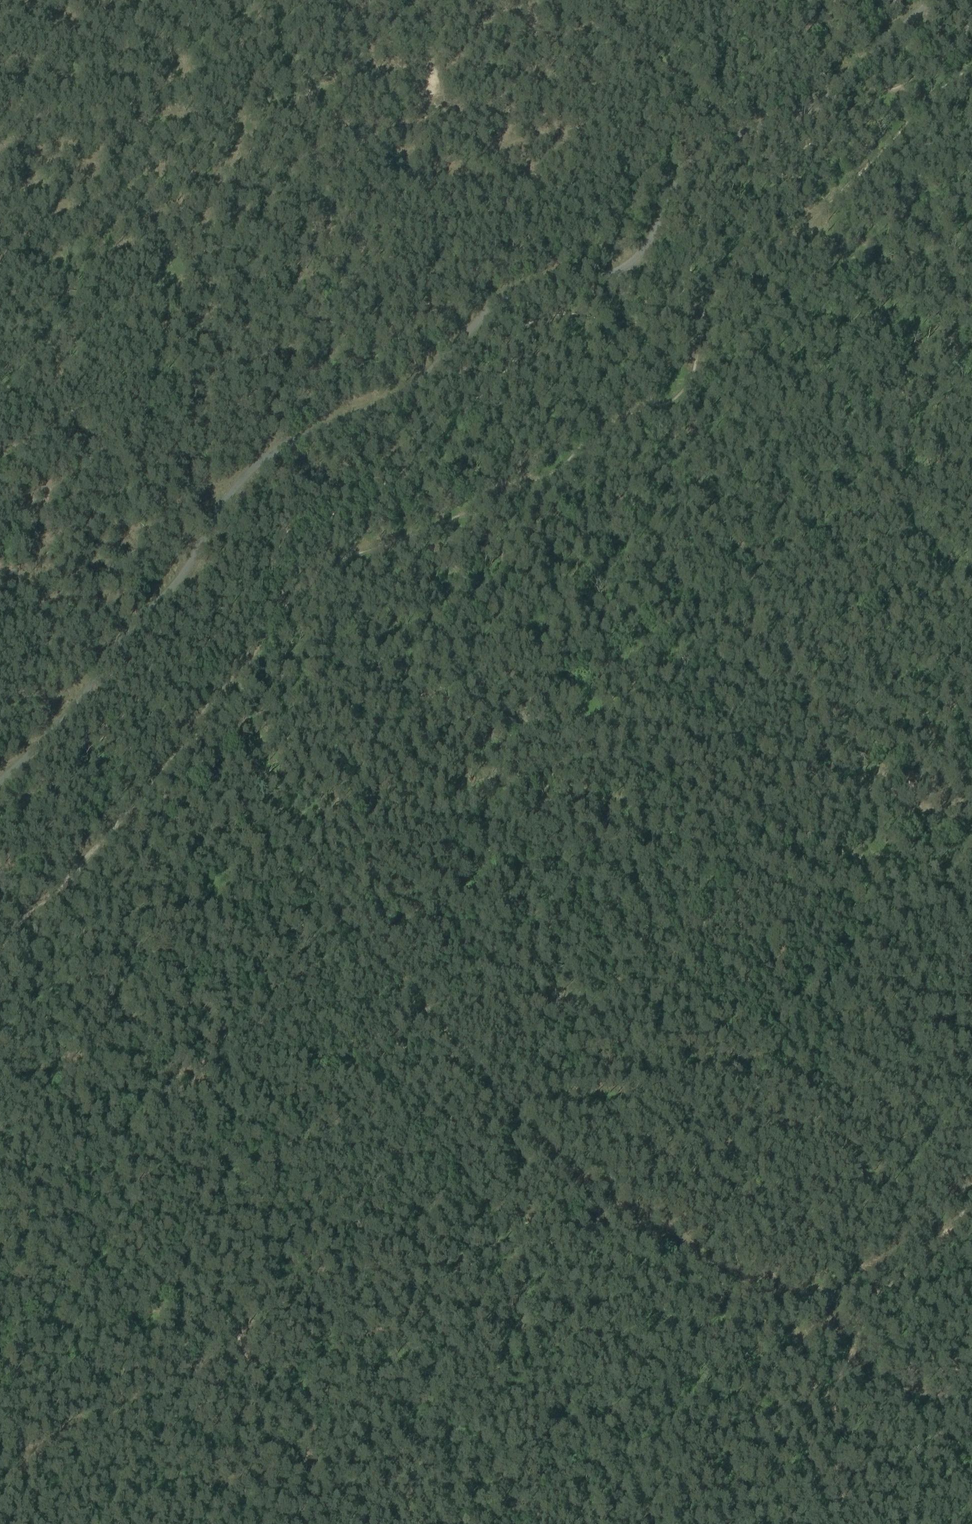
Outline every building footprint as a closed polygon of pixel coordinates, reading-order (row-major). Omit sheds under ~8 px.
[(445,76),(435,63),(428,69),(438,82),(445,76)]
